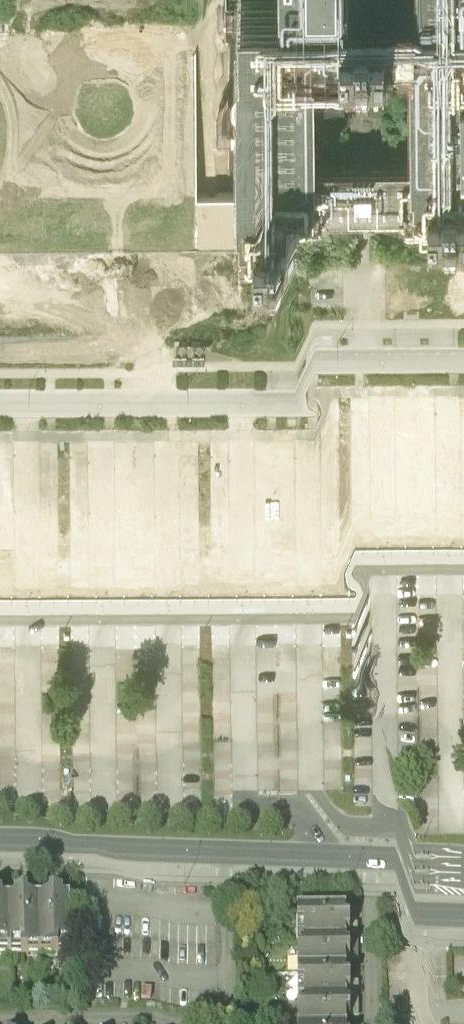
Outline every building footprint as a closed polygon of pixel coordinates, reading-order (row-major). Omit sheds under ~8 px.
[(239,43),(236,43),(237,159),(239,159),(240,172),(240,208),(314,207),(366,206),(416,205),(463,205),(463,0),(238,0),(239,43)] [(306,969),(306,998),(359,998),(359,969),(306,969)] [(306,1023),(359,1023),(359,998),(306,998),(306,1023)]
